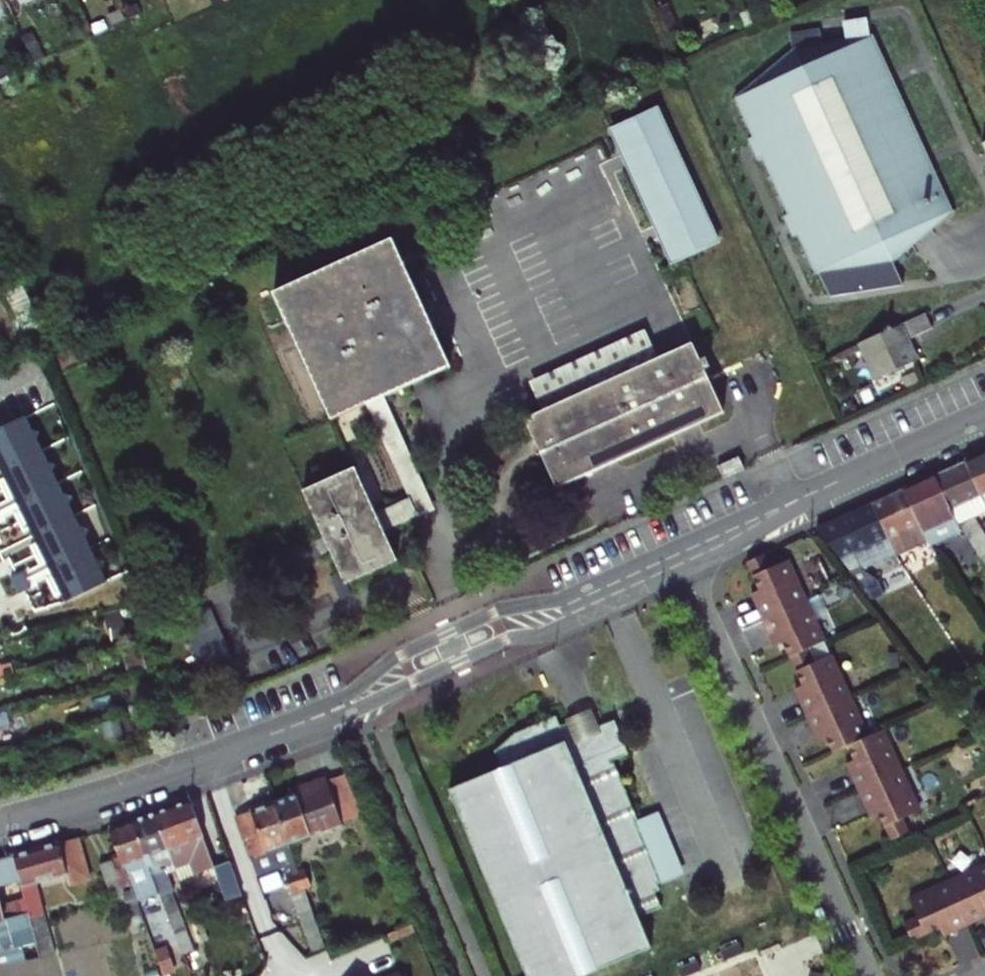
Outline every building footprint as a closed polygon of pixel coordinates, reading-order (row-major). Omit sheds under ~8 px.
[(783,215),(791,231),(794,236),(800,233),(817,270),(892,260),(948,214),(868,37),(823,44),(819,29),(792,33),(796,49),(738,97),(755,135),(748,138),(758,159),(764,156),(790,212),(783,215)] [(708,250),(654,133),(618,150),(671,267),(708,250)] [(332,419),(367,403),(383,396),(450,366),(392,239),(275,292),(332,419)] [(5,285),(32,341),(43,336),(17,279),(5,285)] [(32,341),(5,285),(0,287),(0,288),(25,344),(32,341)] [(933,328),(926,313),(868,339),(884,375),(917,361),(907,339),(933,328)] [(700,359),(692,343),(676,349),(641,365),(544,410),(525,419),(557,487),(723,410),(704,370),(710,367),(706,357),(700,359)] [(541,403),(544,410),(641,365),(637,359),(541,403)] [(434,508),(383,396),(367,403),(409,498),(417,516),(434,508)] [(23,531),(27,540),(31,546),(40,544),(46,549),(46,558),(39,564),(47,579),(56,577),(62,580),(64,589),(56,597),(59,604),(106,581),(26,418),(0,431),(0,481),(7,480),(14,485),(14,493),(7,499),(16,514),(24,512),(30,518),(30,526),(23,531)] [(984,495),(984,494),(984,453),(968,461),(984,495)] [(718,465),(724,477),(743,468),(738,456),(718,465)] [(968,461),(935,476),(951,510),(959,521),(984,510),(984,497),(984,495),(968,461)] [(354,467),(303,490),(341,573),(345,584),(396,560),(383,531),(375,513),(354,467)] [(935,476),(906,489),(921,523),(927,532),(934,544),(965,530),(959,521),(951,510),(935,476)] [(906,489),(875,503),(890,538),(894,547),(927,532),(921,523),(906,489)] [(383,531),(417,516),(409,498),(375,513),(383,531)] [(875,503),(818,530),(850,572),(865,565),(859,552),(890,538),(875,503)] [(754,598),(763,619),(804,601),(786,560),(765,569),(759,556),(745,563),(758,590),(760,595),(754,598)] [(11,578),(15,586),(19,594),(31,588),(22,571),(11,578)] [(345,584),(341,573),(333,577),(343,598),(350,595),(345,584)] [(804,601),(763,619),(769,633),(775,630),(780,641),(787,658),(807,649),(822,642),(804,601)] [(209,606),(180,620),(203,671),(232,658),(209,606)] [(775,630),(769,633),(774,644),(780,641),(775,630)] [(812,662),(807,649),(787,658),(800,686),(803,692),(797,694),(807,715),(847,696),(828,655),(812,662)] [(797,694),(803,692),(800,686),(795,688),(797,694)] [(847,696),(807,715),(812,728),(818,725),(823,737),(830,752),(845,746),(865,737),(847,696)] [(572,718),(574,721),(581,739),(599,732),(597,728),(602,727),(594,709),(572,718)] [(9,724),(6,713),(0,715),(0,726),(9,724)] [(655,949),(642,918),(664,909),(658,895),(664,892),(662,888),(665,887),(618,767),(615,768),(614,766),(632,758),(617,720),(602,727),(597,728),(599,732),(581,739),(574,721),(563,726),(558,715),(517,732),(497,749),(504,767),(452,788),(529,975),(588,975),(655,949)] [(818,739),(823,737),(818,725),(812,728),(818,739)] [(850,775),(856,790),(899,771),(881,729),(865,737),(845,746),(851,760),(857,772),(850,775)] [(850,775),(857,772),(851,760),(844,763),(850,775)] [(899,771),(856,790),(864,809),(872,806),(875,813),(887,840),(907,831),(901,817),(917,811),(899,771)] [(272,803),(287,842),(343,821),(324,777),(301,786),(303,791),(295,793),(272,803)] [(152,814),(172,865),(174,870),(192,864),(196,874),(215,868),(214,867),(190,800),(152,814)] [(272,803),(233,818),(256,877),(288,865),(291,873),(284,876),(291,897),(305,892),(287,842),(272,803)] [(867,816),(875,813),(872,806),(864,809),(867,816)] [(152,814),(131,822),(150,873),(180,955),(192,950),(170,893),(173,892),(164,868),(172,865),(152,814)] [(108,830),(131,889),(139,886),(136,879),(150,873),(131,822),(108,830)] [(76,838),(12,854),(18,881),(20,888),(25,913),(27,919),(42,915),(35,884),(66,876),(68,883),(87,878),(76,838)] [(18,881),(12,854),(0,857),(0,886),(18,881)] [(215,868),(225,894),(241,889),(230,860),(214,867),(215,868)] [(110,861),(97,865),(107,893),(120,888),(110,861)] [(950,880),(969,922),(983,915),(980,909),(984,906),(984,865),(950,880)] [(969,922),(950,880),(909,899),(917,915),(903,921),(912,940),(940,927),(946,924),(949,931),(969,922)] [(131,889),(138,906),(150,902),(143,884),(139,886),(131,889)] [(311,953),(325,948),(305,892),(291,897),(311,953)] [(37,959),(27,919),(25,913),(4,919),(0,920),(0,968),(37,959)] [(27,919),(37,959),(52,955),(42,915),(27,919)] [(946,924),(940,927),(943,934),(949,931),(946,924)]
